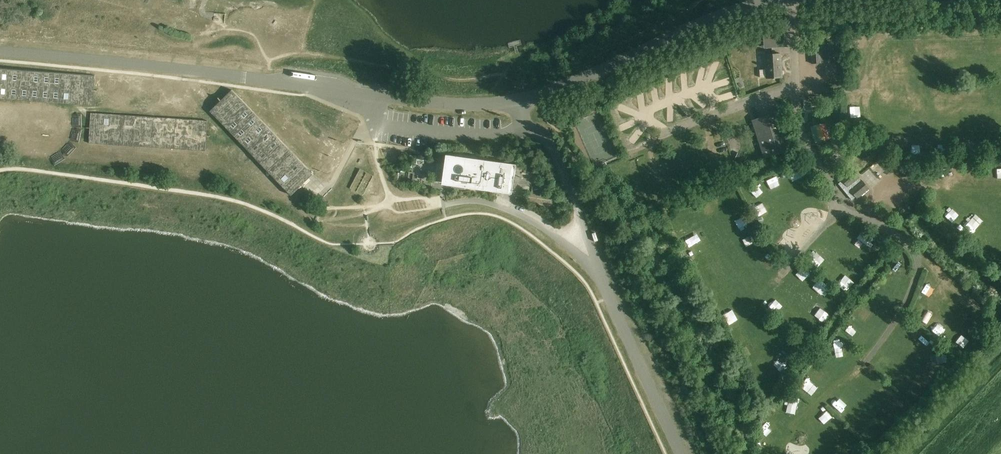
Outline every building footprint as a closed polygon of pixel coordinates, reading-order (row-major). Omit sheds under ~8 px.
[(763,29),(764,47),(777,46),(776,28),(763,29)] [(811,44),(812,64),(832,63),(831,43),(811,44)] [(765,55),(766,79),(782,78),(781,54),(765,55)] [(92,105),(95,75),(0,68),(0,97),(92,105)] [(313,174),(231,90),(210,111),(291,195),(307,180),(313,174)] [(752,120),(764,159),(793,150),(780,111),(752,120)] [(87,143),(204,151),(206,121),(89,113),(87,143)] [(607,148),(614,144),(598,114),(585,121),(597,143),(602,141),(607,148)] [(821,116),(809,119),(811,133),(823,130),(821,116)] [(328,169),(339,168),(339,155),(335,155),(335,147),(327,147),(328,169)] [(467,188),(512,194),(516,164),(451,155),(450,160),(447,160),(447,162),(448,162),(445,181),(468,184),(467,188)] [(856,198),(857,200),(869,190),(853,170),(841,180),(842,182),(838,185),(852,201),(856,198)] [(542,190),(544,182),(535,180),(534,188),(542,190)] [(904,192),(915,186),(912,181),(901,187),(904,192)] [(860,220),(853,230),(866,239),(873,228),(860,220)] [(895,255),(890,262),(899,269),(904,261),(895,255)] [(812,277),(819,283),(826,276),(818,270),(812,277)] [(928,271),(924,282),(929,284),(934,274),(928,271)] [(852,331),(857,324),(847,316),(842,323),(852,331)] [(837,336),(831,344),(839,350),(845,342),(837,336)]
